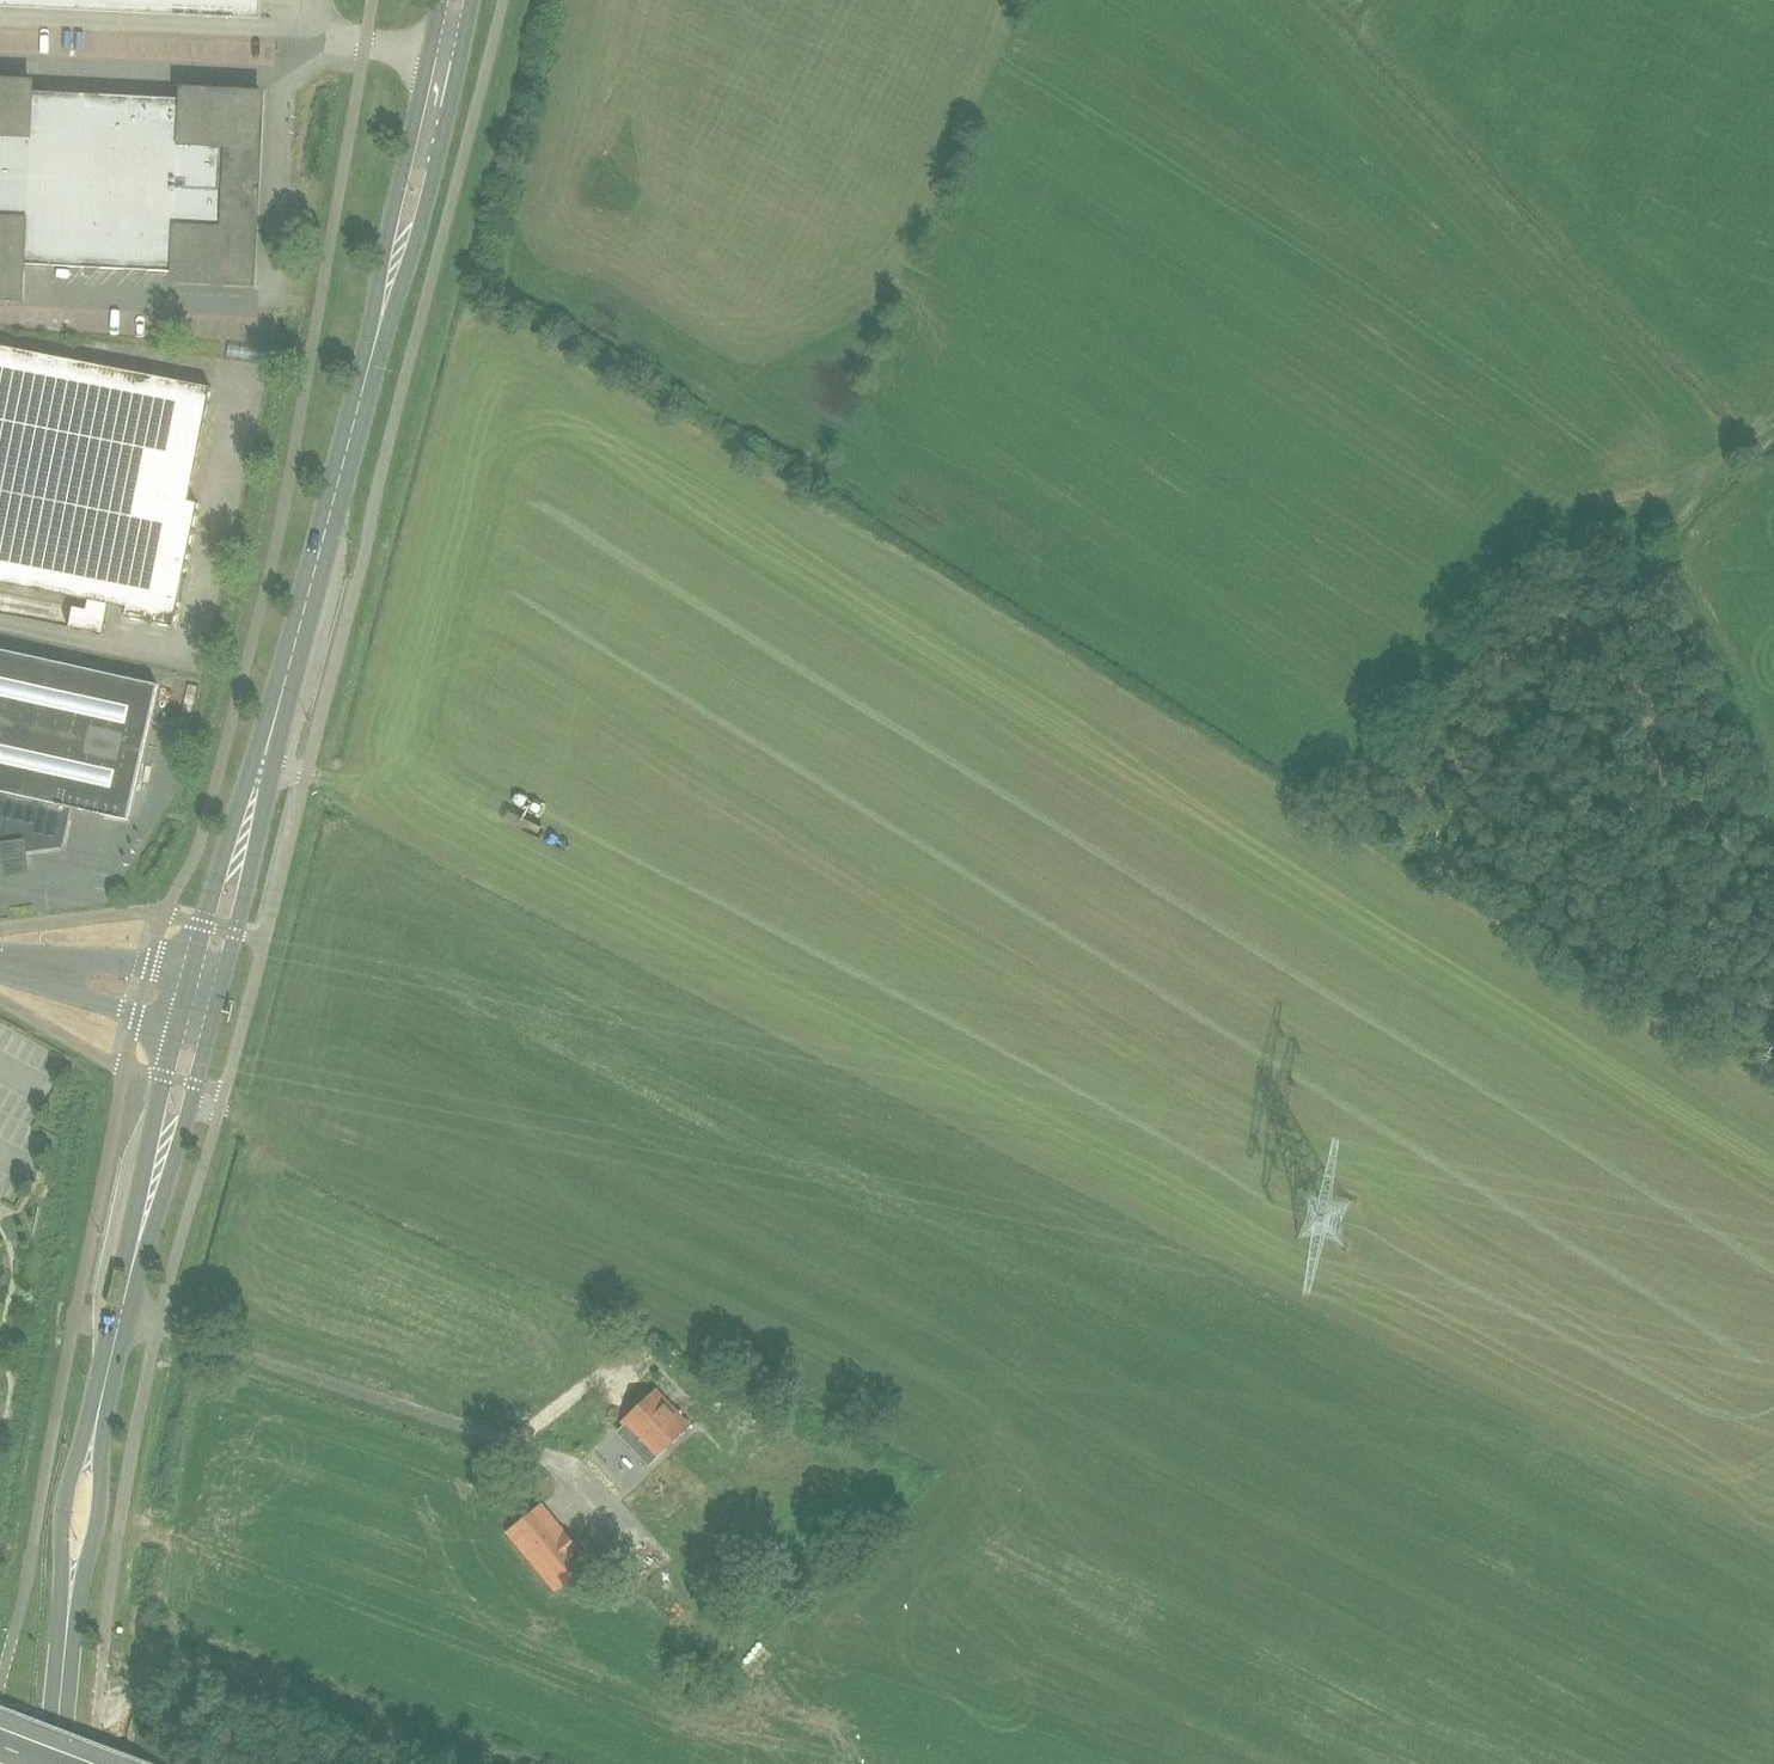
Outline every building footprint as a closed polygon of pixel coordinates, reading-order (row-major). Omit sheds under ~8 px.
[(261,0),(0,0),(0,6),(260,19),(261,0)] [(21,297),(23,263),(176,271),(175,279),(253,283),(255,231),(259,145),(262,94),(184,90),(184,98),(31,91),(32,82),(0,81),(0,296),(21,297)] [(179,602),(198,502),(189,500),(211,386),(0,345),(0,582),(91,600),(89,609),(76,606),(72,628),(103,634),(108,604),(126,607),(125,617),(174,626),(179,602)] [(0,649),(0,855),(5,855),(6,864),(26,861),(24,852),(63,847),(72,807),(127,819),(158,684),(0,649)] [(626,1424),(619,1431),(649,1464),(665,1449),(664,1448),(688,1425),(656,1391),(623,1421),(626,1424)] [(566,1533),(532,1560),(557,1590),(590,1562),(566,1533)]
